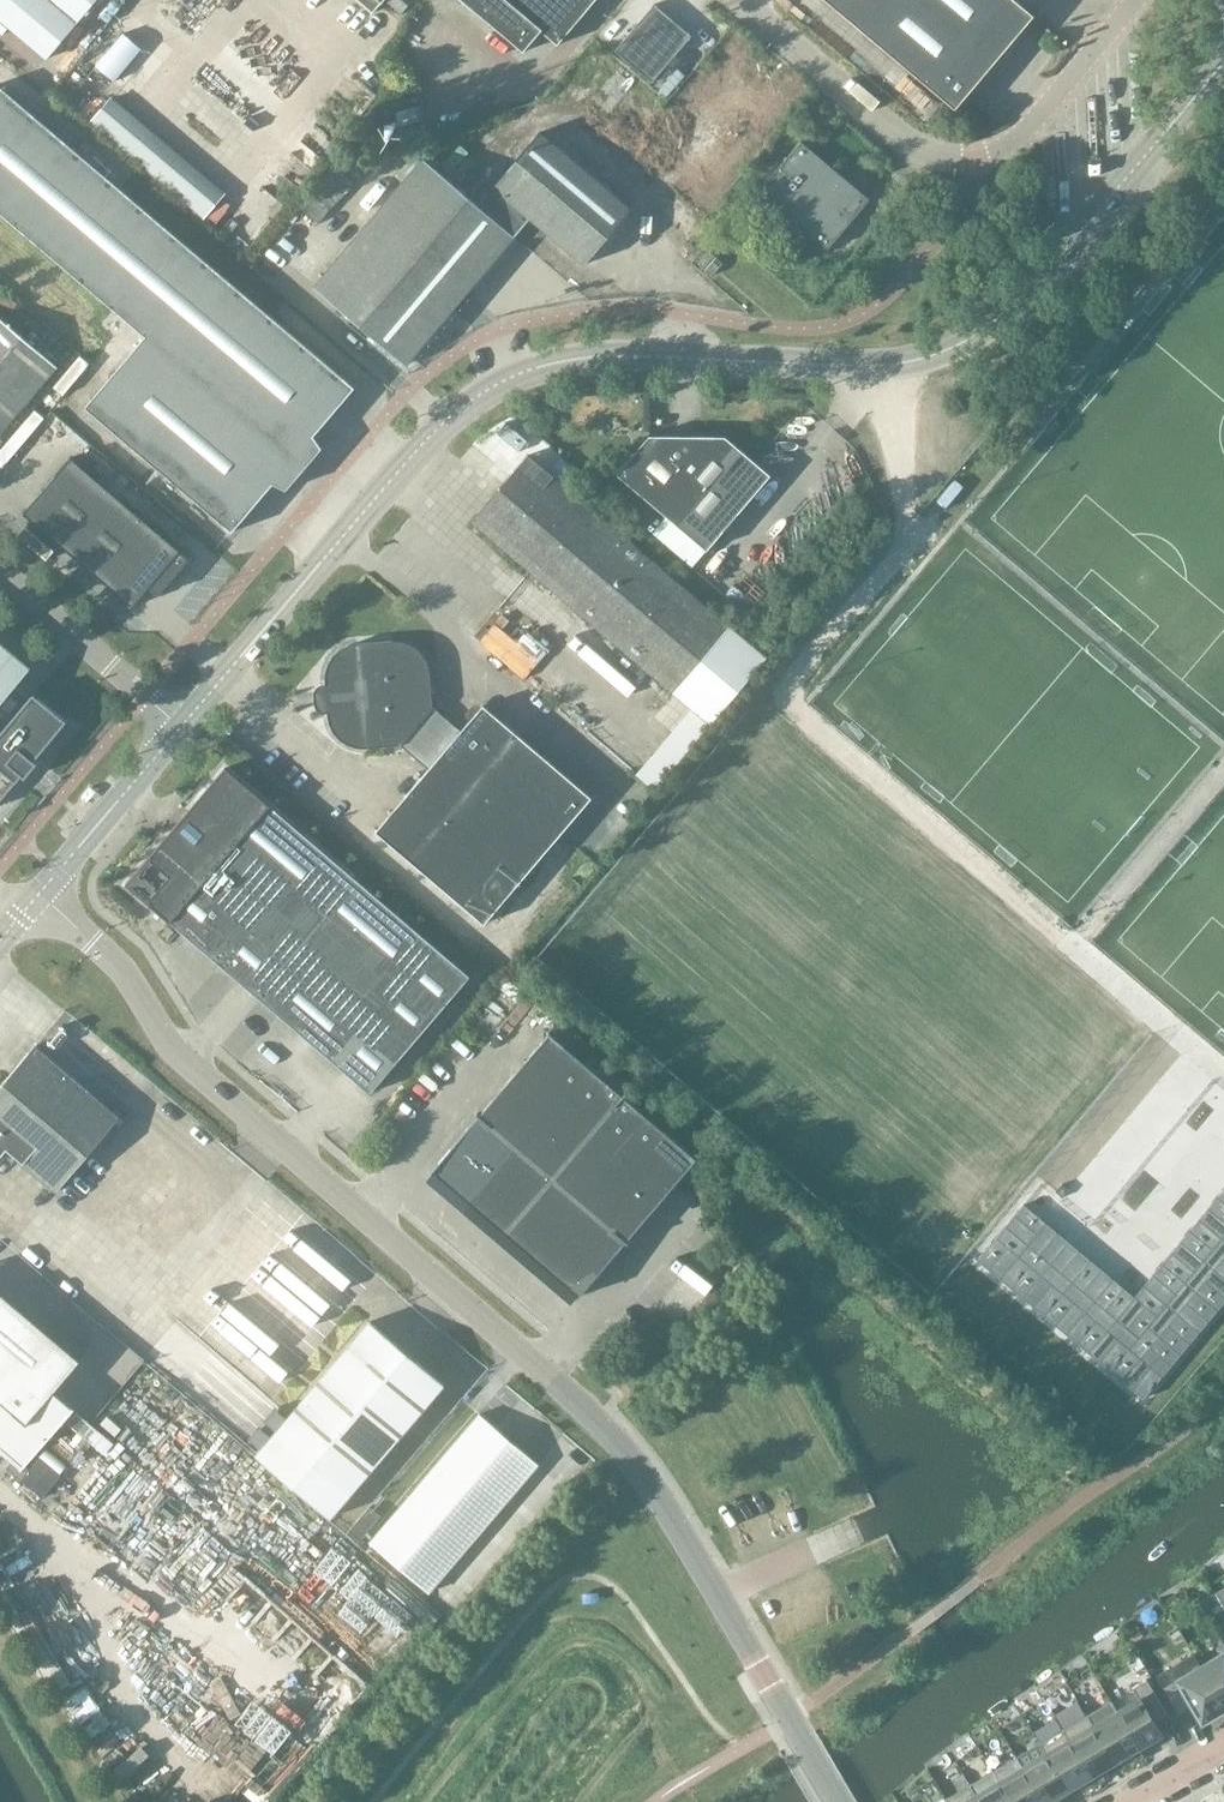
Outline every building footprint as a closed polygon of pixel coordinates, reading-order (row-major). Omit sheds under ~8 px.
[(47,61),(98,0),(0,0),(0,21),(47,61)] [(372,13),(381,2),(383,4),(387,0),(356,0),(372,13)] [(525,53),(542,32),(559,46),(597,0),(462,0),(525,53)] [(944,101),(954,110),(1033,16),(1014,0),(824,0),(944,101)] [(692,37),(684,30),(655,7),(618,52),(655,82),(692,37)] [(120,26),(93,60),(130,89),(157,55),(120,26)] [(597,59),(558,103),(676,199),(764,96),(721,61),(671,119),(597,59)] [(230,531),(231,532),(272,484),(285,490),(320,448),(313,436),(354,387),(0,87),(0,215),(144,337),(84,408),(230,531)] [(109,100),(90,122),(204,219),(223,197),(109,100)] [(511,123),(424,159),(479,205),(540,132),(538,129),(511,123)] [(633,211),(540,133),(478,206),(516,238),(532,219),(587,265),(633,211)] [(827,249),(869,200),(801,142),(759,190),(827,249)] [(408,365),(516,238),(478,206),(423,159),(316,287),(408,365)] [(311,236),(320,244),(336,225),(328,217),(311,236)] [(712,275),(721,264),(709,253),(699,264),(712,275)] [(57,369),(0,320),(0,435),(57,369)] [(66,364),(76,372),(92,352),(82,344),(66,364)] [(530,441),(508,423),(498,434),(520,452),(530,441)] [(707,551),(771,476),(725,437),(649,438),(617,475),(707,551)] [(498,491),(472,521),(588,620),(608,637),(640,665),(673,693),(684,703),(710,725),(735,696),(743,687),(747,683),(751,678),(766,660),(729,628),(528,456),(498,491)] [(71,458),(23,514),(132,607),(148,588),(158,597),(189,561),(179,552),(180,551),(71,458)] [(820,470),(811,479),(831,497),(840,487),(820,470)] [(327,663),(324,671),(324,676),(325,687),(327,722),(331,728),(334,735),(338,739),(342,742),(346,746),(355,749),(357,749),(401,746),(409,737),(436,760),(375,831),(484,924),(591,798),(482,706),(460,732),(430,707),(428,671),(428,667),(428,664),(424,657),(421,655),(418,652),(414,649),(410,645),(406,642),(400,642),(393,642),(349,645),(343,649),(337,652),(334,655),(330,660),(327,663)] [(31,669),(0,643),(0,706),(31,669)] [(33,694),(0,734),(0,801),(21,775),(24,778),(36,763),(33,761),(66,721),(33,694)] [(225,767),(125,884),(370,1093),(469,976),(225,767)] [(525,1061),(598,1123),(624,1093),(632,1084),(595,1051),(584,1064),(549,1034),(525,1061)] [(34,1046),(0,1086),(0,1156),(7,1149),(56,1190),(118,1118),(34,1046)] [(598,1123),(525,1061),(502,1088),(575,1151),(598,1123)] [(575,1151),(502,1088),(479,1115),(516,1147),(552,1178),(575,1151)] [(598,1123),(672,1186),(696,1159),(623,1097),(625,1094),(624,1093),(598,1123)] [(431,1172),(468,1203),(516,1147),(479,1115),(477,1114),(476,1115),(478,1117),(431,1172)] [(672,1186),(598,1123),(575,1151),(649,1214),(672,1186)] [(552,1178),(516,1147),(468,1203),(504,1234),(552,1178)] [(649,1214),(575,1151),(552,1178),(589,1209),(626,1241),(649,1214)] [(589,1209),(552,1178),(504,1234),(540,1265),(589,1209)] [(1134,1297),(1073,1246),(1043,1221),(1023,1204),(977,1259),(1137,1393),(1144,1399),(1223,1303),(1223,1190),(1134,1297)] [(626,1241),(589,1209),(540,1265),(578,1297),(625,1242),(627,1244),(628,1243),(626,1241)] [(221,1339),(231,1327),(161,1271),(133,1306),(185,1349),(204,1326),(221,1339)] [(67,1402),(52,1390),(79,1359),(59,1343),(0,1292),(0,1453),(12,1463),(7,1468),(21,1479),(28,1470),(23,1466),(61,1421),(73,1407),(67,1402)] [(238,1293),(229,1304),(278,1347),(287,1337),(238,1293)] [(308,1329),(317,1318),(288,1295),(280,1306),(308,1329)] [(329,1518),(444,1385),(370,1322),(256,1455),(329,1518)] [(428,1593),(538,1465),(479,1414),(369,1543),(428,1593)] [(1201,1666),(1223,1705),(1223,1652),(1201,1666)] [(1201,1666),(1163,1688),(1178,1714),(1192,1706),(1201,1723),(1223,1709),(1223,1705),(1201,1666)] [(1146,1679),(1132,1688),(1138,1698),(1137,1699),(1116,1711),(1138,1748),(1161,1734),(1154,1723),(1167,1715),(1146,1679)] [(1087,1714),(1086,1715),(1114,1762),(1129,1753),(1134,1762),(1144,1757),(1138,1748),(1116,1711),(1093,1725),(1087,1714)] [(1086,1715),(1063,1729),(1096,1785),(1105,1780),(1099,1771),(1114,1762),(1086,1715)] [(285,1716),(276,1726),(303,1751),(312,1740),(285,1716)] [(1096,1785),(1063,1729),(1038,1743),(1045,1753),(1067,1790),(1082,1781),(1087,1790),(1096,1785)] [(270,1734),(259,1747),(271,1757),(282,1743),(270,1734)] [(1022,1767),(1042,1801),(1054,1801),(1052,1799),(1067,1790),(1045,1753),(1022,1767)] [(998,1781),(1011,1801),(1042,1801),(1022,1767),(998,1781)] [(976,1795),(980,1801),(1011,1801),(998,1781),(976,1795)] [(976,1795),(970,1784),(944,1799),(946,1801),(980,1801),(976,1795)]
